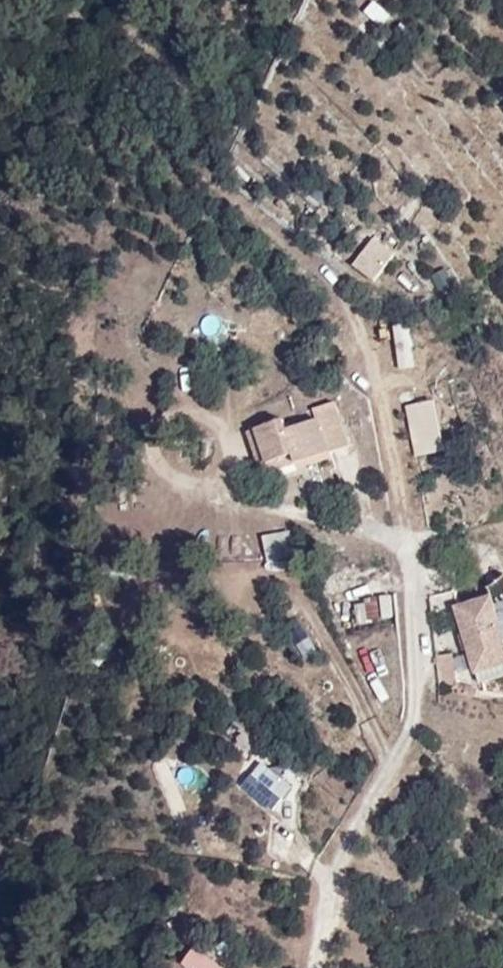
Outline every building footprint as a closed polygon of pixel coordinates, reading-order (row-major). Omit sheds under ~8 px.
[(363,10),(380,24),(390,12),(375,0),(371,0),(363,10)] [(351,264),(374,280),(396,248),(372,233),(351,264)] [(445,266),(431,273),(438,290),(453,284),(445,266)] [(391,321),(400,368),(417,365),(408,318),(391,321)] [(288,422),(286,415),(247,426),(257,460),(296,449),(298,458),(350,443),(338,397),(315,403),(318,414),(288,422)] [(433,397),(403,403),(414,454),(443,448),(433,397)] [(291,527),(263,532),(269,563),(297,557),(291,527)] [(449,597),(464,648),(450,652),(456,671),(488,662),(492,673),(502,670),(502,582),(449,597)] [(378,594),(381,618),(394,616),(391,592),(378,594)] [(375,595),(351,600),(355,623),(380,618),(375,595)] [(241,785),(271,811),(295,784),(264,758),(241,785)] [(228,965),(197,942),(184,960),(196,967),(226,967),(228,965)]
